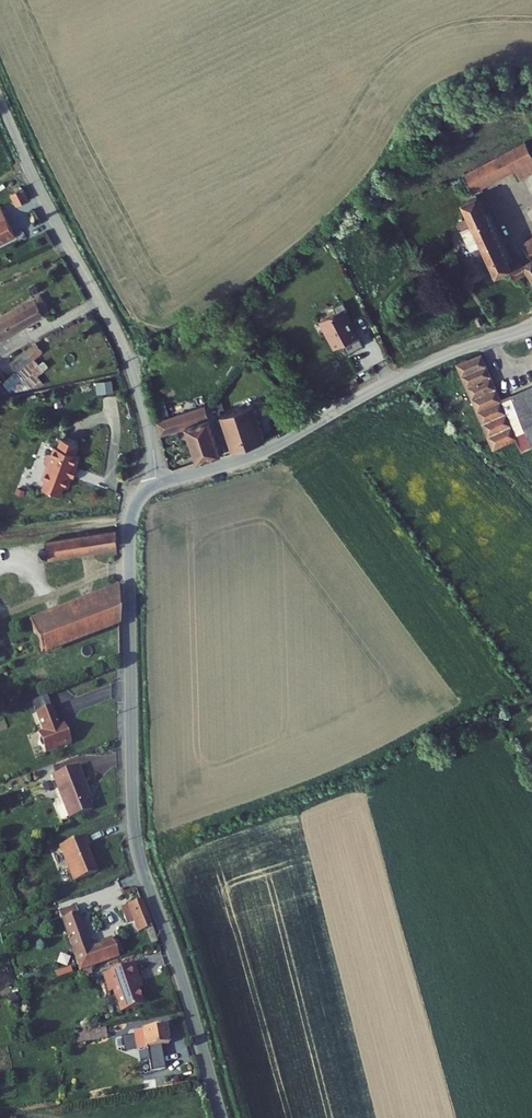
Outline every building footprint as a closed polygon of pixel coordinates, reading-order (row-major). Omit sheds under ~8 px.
[(458,175),(483,217),(478,219),(480,223),(457,235),(464,247),(473,242),(480,253),(484,251),(487,256),(492,254),(506,278),(529,266),(531,271),(531,249),(528,251),(488,183),(527,160),(531,167),(531,132),(458,175)] [(5,186),(14,203),(26,197),(20,186),(17,187),(14,181),(5,186)] [(18,239),(4,210),(0,212),(0,248),(18,239)] [(55,288),(36,299),(44,314),(63,303),(55,288)] [(2,336),(44,314),(36,299),(0,317),(0,333),(2,336)] [(317,318),(333,350),(343,344),(347,352),(363,344),(343,305),(317,318)] [(39,348),(32,356),(38,360),(44,352),(47,355),(58,342),(47,333),(36,346),(39,348)] [(165,347),(157,349),(159,355),(167,353),(165,347)] [(455,365),(486,438),(511,428),(520,450),(531,445),(531,385),(499,399),(481,354),(455,365)] [(205,408),(154,423),(159,440),(184,432),(196,466),(221,458),(205,408)] [(250,410),(219,419),(231,455),(259,446),(262,444),(250,410)] [(65,472),(62,482),(78,488),(82,479),(87,480),(90,470),(89,466),(91,460),(95,458),(99,448),(94,446),(97,437),(80,431),(77,440),(73,439),(71,446),(69,445),(66,446),(63,453),(65,456),(67,457),(63,467),(65,472)] [(116,546),(116,531),(0,556),(0,571),(116,546)] [(27,618),(32,632),(118,599),(118,584),(27,618)] [(32,632),(40,652),(119,623),(118,599),(32,632)] [(81,678),(86,691),(94,688),(89,675),(81,678)] [(63,699),(46,706),(56,730),(51,732),(56,746),(82,737),(77,722),(72,724),(63,699)] [(102,787),(91,758),(66,768),(83,812),(105,804),(99,788),(102,787)] [(105,839),(101,829),(75,839),(89,875),(112,867),(102,840),(105,839)] [(66,902),(90,965),(129,951),(122,931),(99,939),(81,896),(66,902)] [(144,926),(152,950),(158,948),(141,897),(128,901),(137,928),(144,926)] [(147,970),(150,969),(145,956),(115,966),(121,983),(125,982),(132,1001),(155,993),(147,970)] [(88,1014),(89,1023),(119,1020),(118,1011),(88,1014)] [(146,1017),(148,1037),(182,1034),(180,1015),(146,1017)] [(76,1042),(108,1039),(107,1028),(75,1031),(76,1042)]
